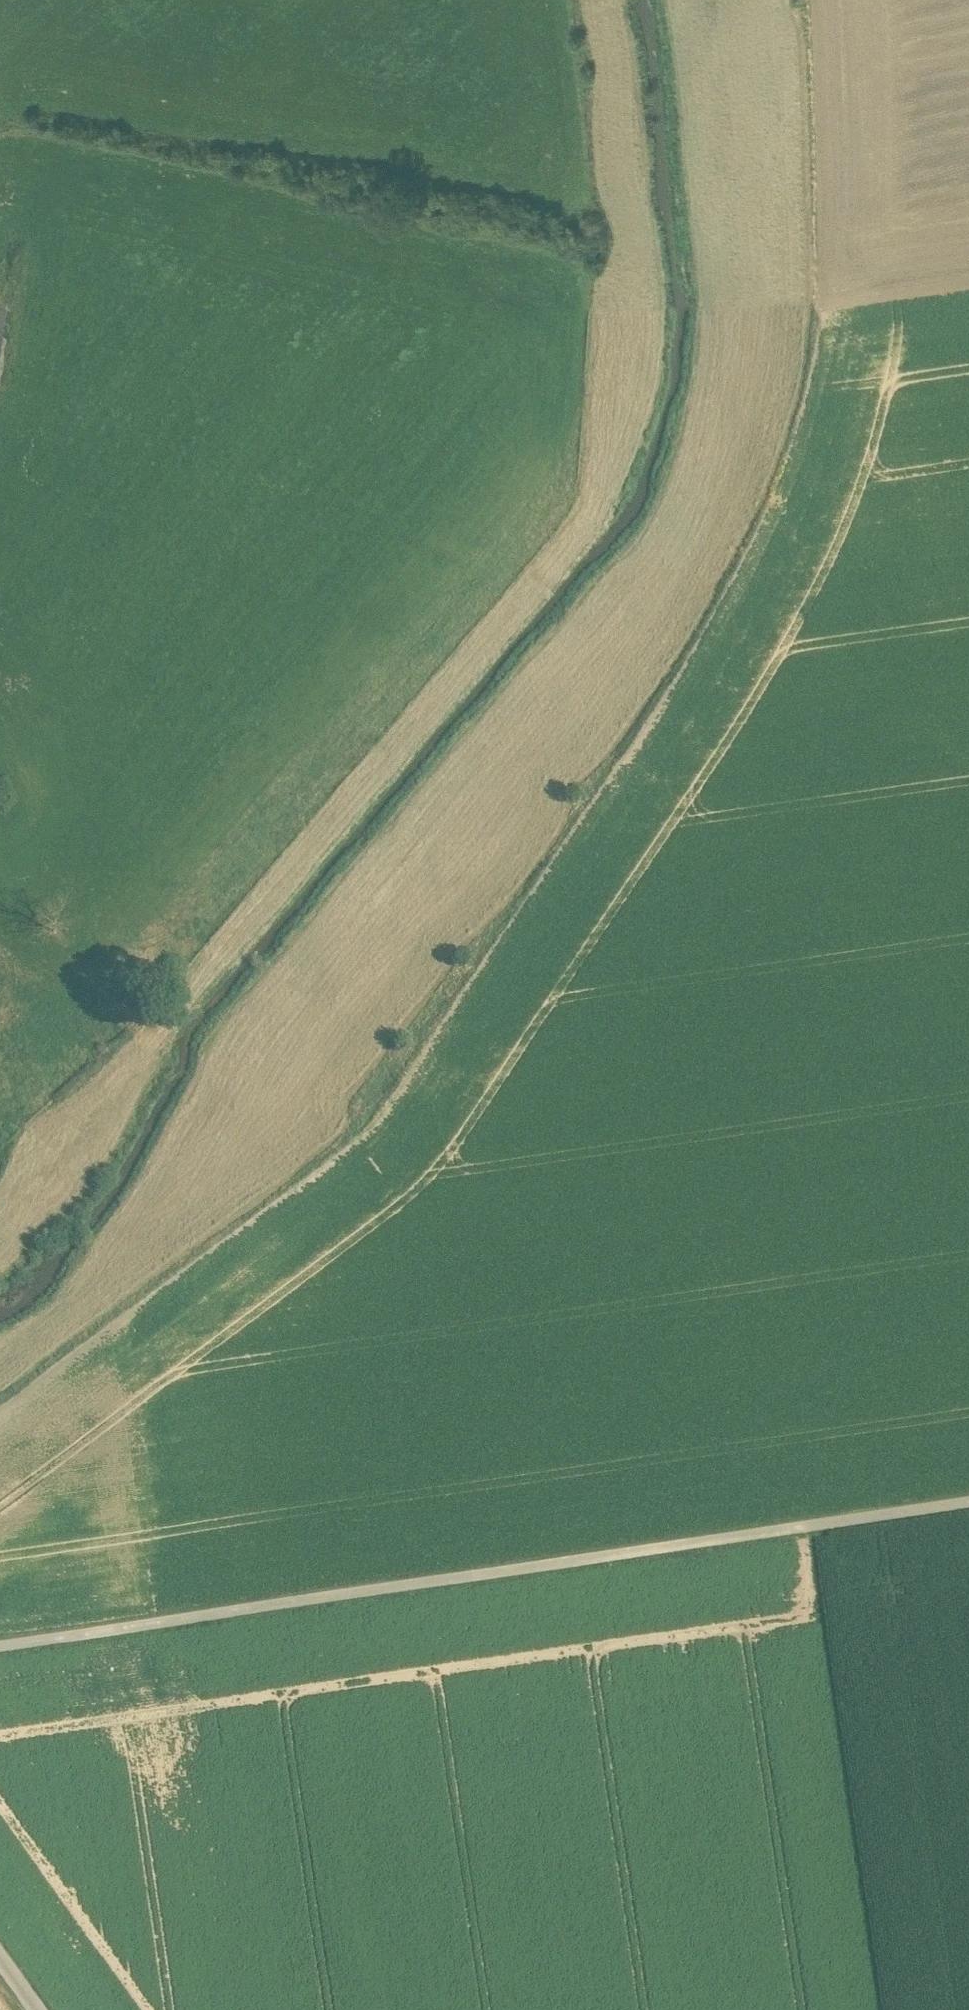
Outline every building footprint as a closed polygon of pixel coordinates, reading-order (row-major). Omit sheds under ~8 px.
[(12,310),(0,307),(0,352),(12,310)]
